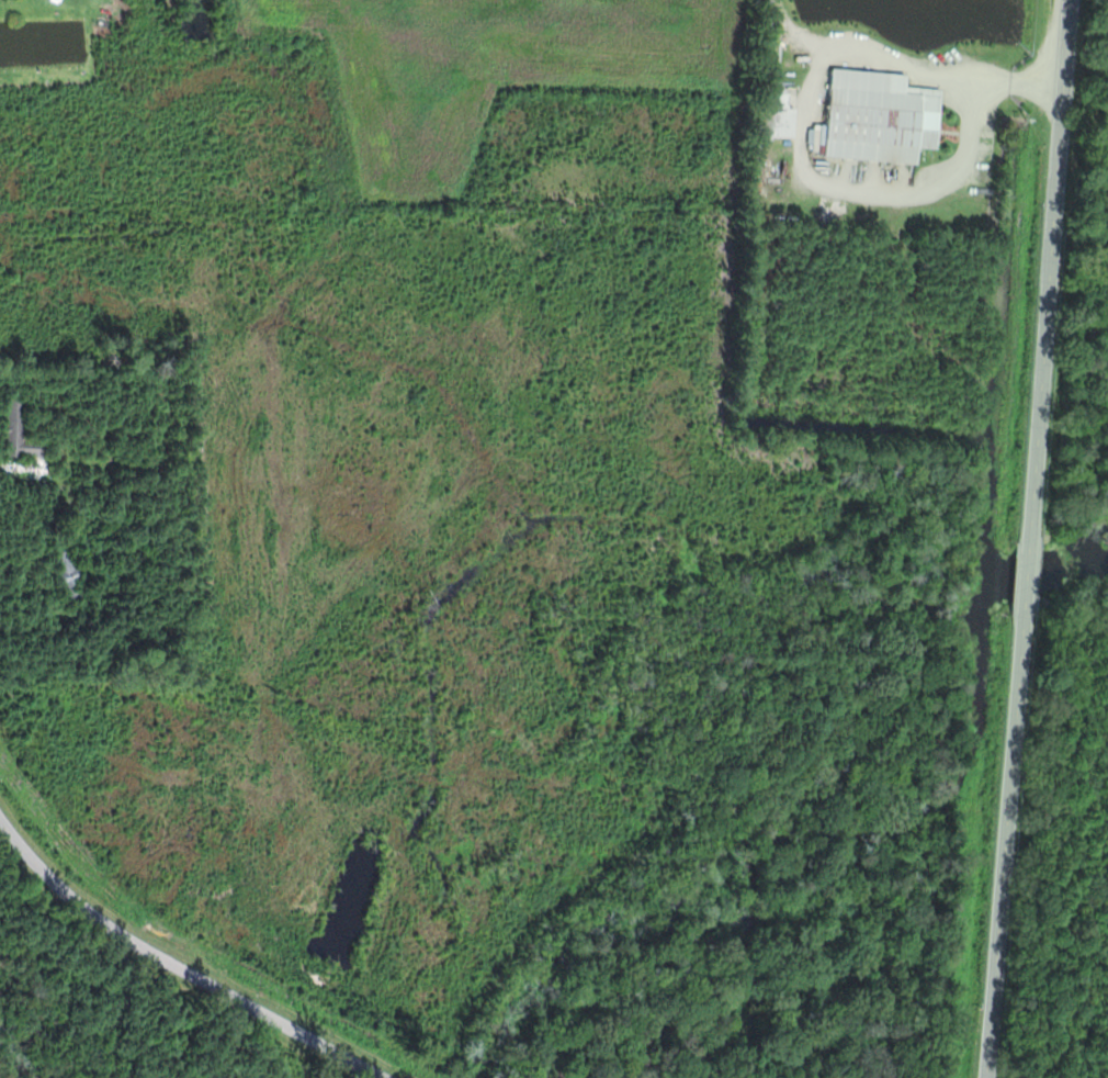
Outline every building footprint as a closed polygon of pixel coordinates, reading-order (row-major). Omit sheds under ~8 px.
[(942,149),(944,89),(909,87),(910,74),(835,70),(831,159),(923,163),(923,148),(942,149)] [(52,458),(52,439),(29,439),(30,399),(5,399),(4,457),(52,458)] [(68,605),(91,600),(87,583),(95,581),(90,561),(83,563),(79,544),(54,550),(68,605)]
